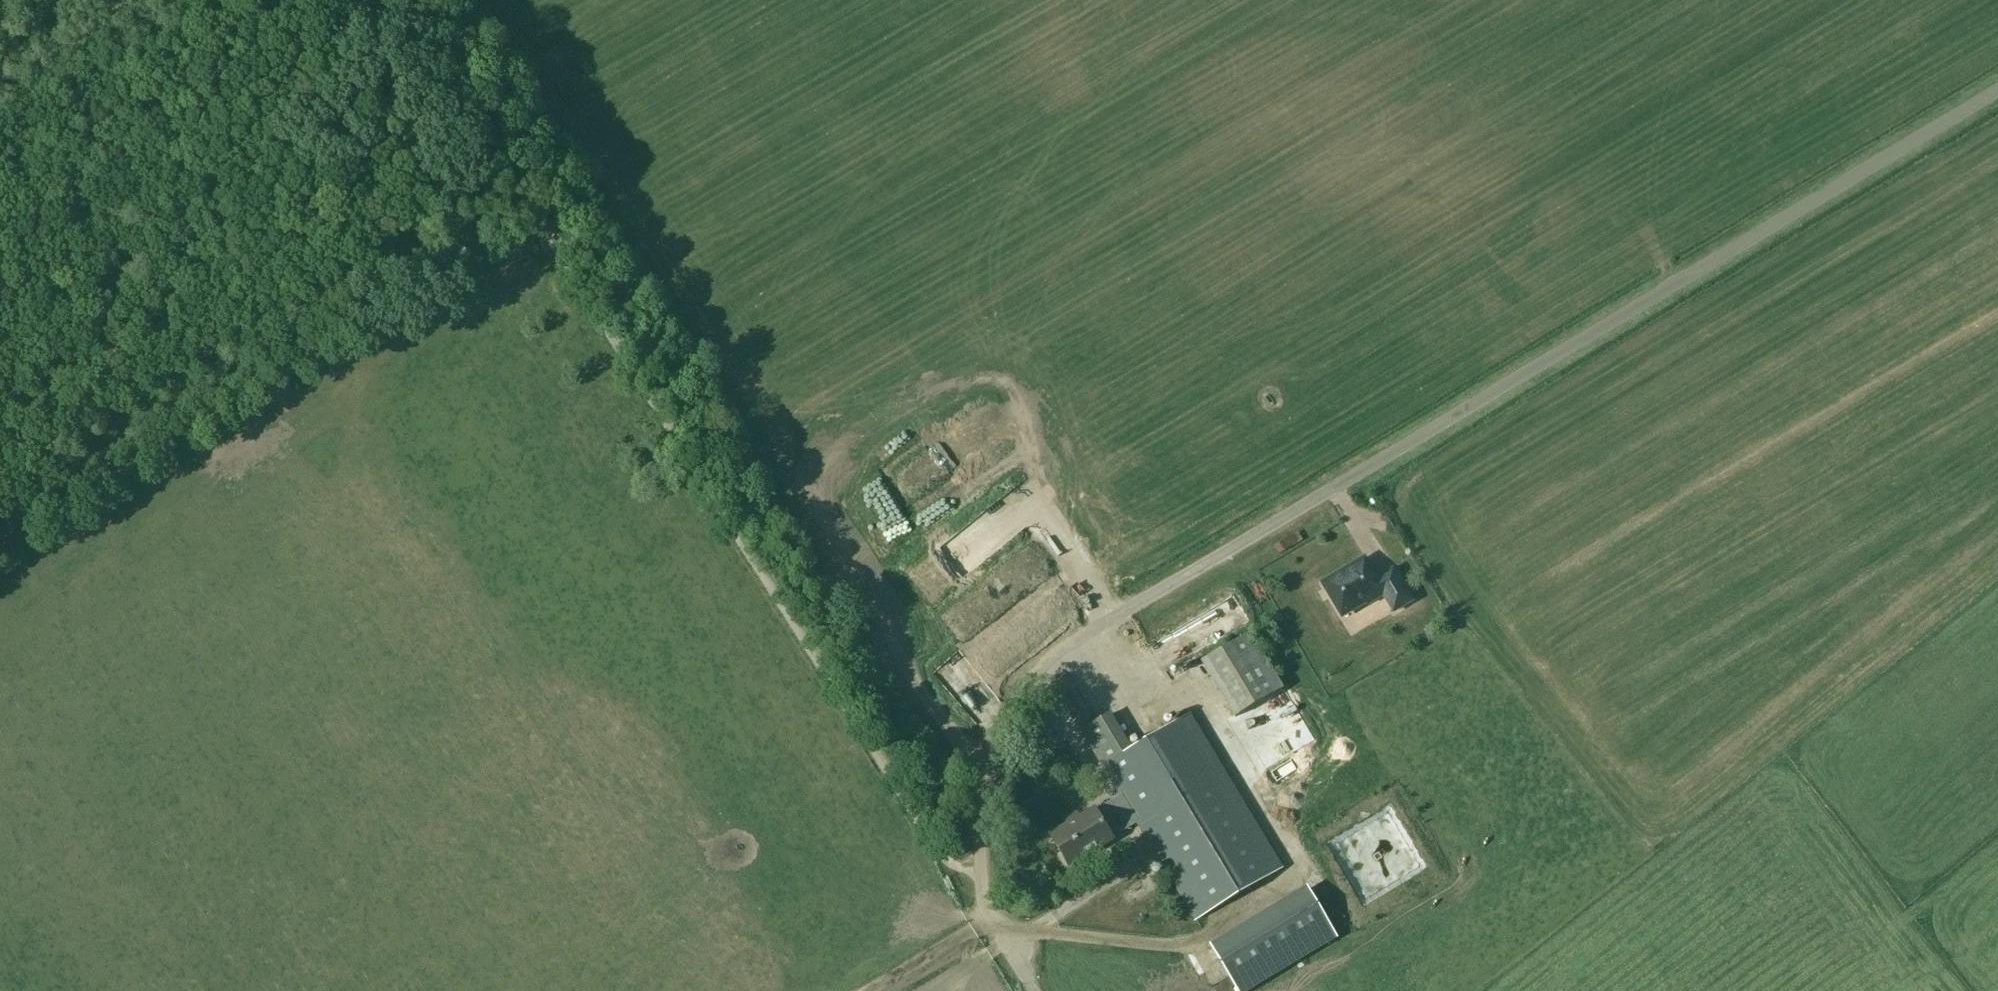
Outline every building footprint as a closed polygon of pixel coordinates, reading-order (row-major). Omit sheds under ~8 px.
[(1414,601),(1393,567),(1377,577),(1364,555),(1319,582),(1341,619),(1366,603),(1367,605),(1382,596),(1392,614),(1414,601)] [(1245,627),(1199,659),(1236,712),(1283,680),(1245,627)] [(1047,682),(1071,728),(1091,717),(1067,671),(1047,682)] [(979,722),(998,701),(967,673),(948,694),(979,722)] [(1094,808),(1050,835),(1069,866),(1113,839),(1112,837),(1137,822),(1196,918),(1281,866),(1189,715),(1132,749),(1111,714),(1083,731),(1121,794),(1095,810),(1094,808)] [(1391,885),(1426,866),(1393,806),(1329,840),(1340,860),(1356,851),(1355,848),(1390,828),(1396,838),(1373,851),(1391,885)] [(1212,949),(1237,990),(1247,990),(1337,936),(1309,890),(1212,949)]
